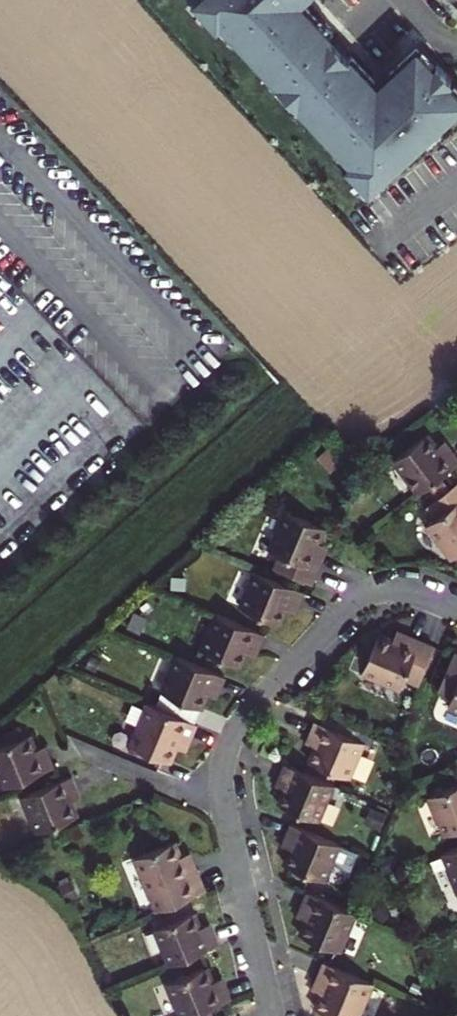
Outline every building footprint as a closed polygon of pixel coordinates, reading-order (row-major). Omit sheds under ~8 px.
[(194,1),(217,26),(222,22),(351,161),(347,165),(370,189),(456,108),(456,90),(448,81),(451,79),(436,64),(434,66),(417,47),(389,73),(393,78),(382,88),(375,81),(351,55),(348,58),(337,46),(329,37),(332,34),(303,3),(300,0),(196,0),(194,1)] [(387,71),(375,81),(382,88),(393,78),(389,73),(387,71)] [(417,494),(456,464),(456,459),(449,449),(446,451),(440,444),(436,446),(427,434),(392,460),(417,494)] [(440,444),(446,451),(449,449),(447,445),(443,441),(440,444)] [(427,505),(436,517),(426,524),(452,558),(456,554),(456,482),(427,505)] [(280,554),(274,568),(311,583),(323,554),(319,553),(323,543),(319,542),(325,527),(285,510),(269,549),(280,554)] [(297,605),(303,591),(255,571),(240,606),(280,623),(286,608),(291,610),(293,603),(297,605)] [(258,648),(264,633),(215,613),(200,649),(240,666),(247,650),(251,652),(253,646),(258,648)] [(405,677),(419,683),(434,646),(406,634),(404,639),(395,635),(393,639),(378,632),(362,673),(400,689),(405,677)] [(454,652),(438,689),(452,695),(447,706),(456,710),(456,653),(454,652)] [(218,690),(224,676),(176,655),(161,691),(201,708),(207,693),(211,695),(214,689),(218,690)] [(181,734),(190,738),(196,723),(147,703),(130,745),(170,762),(178,742),(181,734)] [(349,778),(364,742),(316,721),(310,735),(314,737),(311,744),(315,745),(309,761),(349,778)] [(5,787),(53,767),(47,752),(43,754),(41,748),(36,749),(30,734),(0,746),(0,775),(5,787)] [(320,821),(335,785),(286,764),(280,779),(284,781),(282,787),(286,789),(280,804),(320,821)] [(77,790),(71,775),(22,796),(37,832),(77,815),(71,800),(75,798),(73,792),(77,790)] [(428,796),(444,835),(456,829),(456,784),(428,796)] [(351,871),(359,852),(292,824),(286,839),(290,840),(288,846),(292,848),(286,864),(326,880),(333,863),(351,871)] [(135,857),(157,910),(205,890),(193,861),(189,863),(186,854),(181,855),(175,841),(135,857)] [(448,868),(456,890),(456,864),(448,868)] [(341,952),(357,913),(309,892),(303,907),(306,909),(303,918),(307,920),(301,934),(341,952)] [(155,928),(170,964),(218,944),(213,929),(208,932),(206,925),(202,927),(195,911),(155,928)] [(374,983),(326,963),(320,977),(328,980),(325,988),(316,1008),(334,1015),(360,1015),(374,983)] [(181,1015),(188,1015),(193,1014),(209,1007),(231,998),(225,984),(221,986),(218,979),(214,981),(208,966),(168,982),(181,1015)] [(193,1014),(194,1015),(213,1015),(209,1007),(193,1014)]
